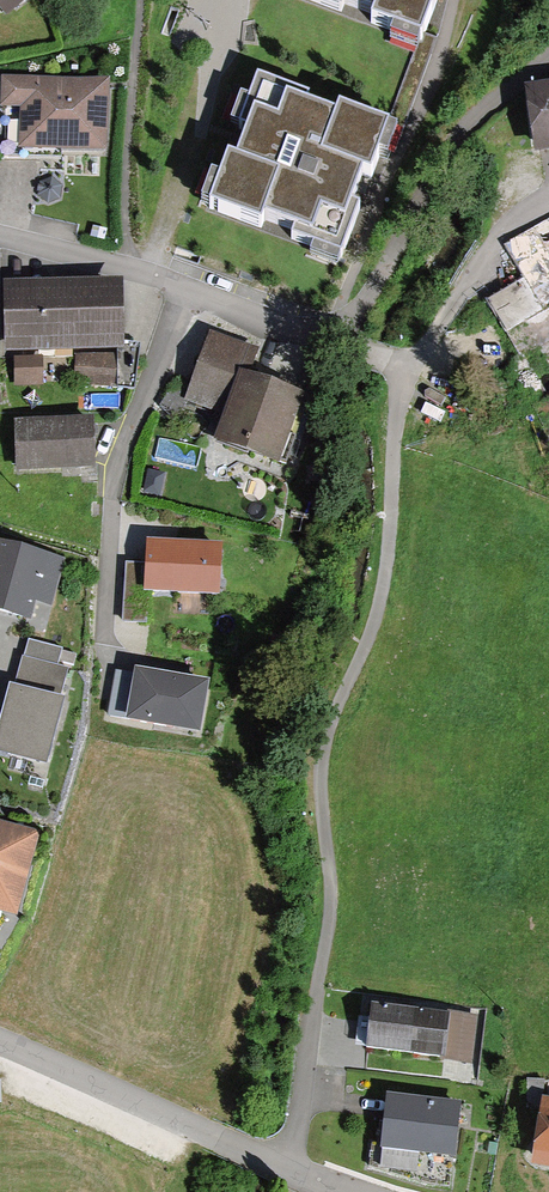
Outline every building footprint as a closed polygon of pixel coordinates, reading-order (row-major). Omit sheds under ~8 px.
[(24,0),(0,0),(0,17),(24,0)] [(420,41),(435,0),(306,0),(420,41)] [(106,88),(6,83),(5,105),(25,106),(23,146),(103,150),(106,88)] [(384,133),(255,88),(212,210),(340,256),(384,133)] [(514,115),(521,169),(548,166),(548,111),(514,115)] [(477,271),(520,338),(485,361),(523,419),(548,402),(548,224),(477,271)] [(120,292),(4,295),(5,354),(121,352),(120,292)] [(250,350),(207,336),(185,399),(226,413),(216,441),(273,461),(295,398),(240,379),(250,350)] [(137,355),(122,354),(119,392),(133,393),(137,355)] [(115,363),(79,363),(79,380),(115,380),(115,363)] [(41,365),(16,365),(16,386),(41,386),(41,365)] [(91,427),(18,428),(19,474),(92,473),(91,427)] [(0,549),(0,615),(26,623),(33,601),(47,606),(59,567),(0,549)] [(216,599),(217,551),(148,550),(148,597),(216,599)] [(5,692),(0,711),(0,762),(41,772),(66,672),(27,662),(18,696),(5,692)] [(205,687),(136,676),(129,724),(198,734),(205,687)] [(0,827),(0,915),(14,918),(37,837),(0,827)] [(453,1013),(375,1006),(371,1050),(449,1058),(453,1013)] [(457,1108),(389,1101),(384,1151),(452,1158),(457,1108)] [(537,1101),(528,1166),(548,1169),(548,1103),(537,1101)]
